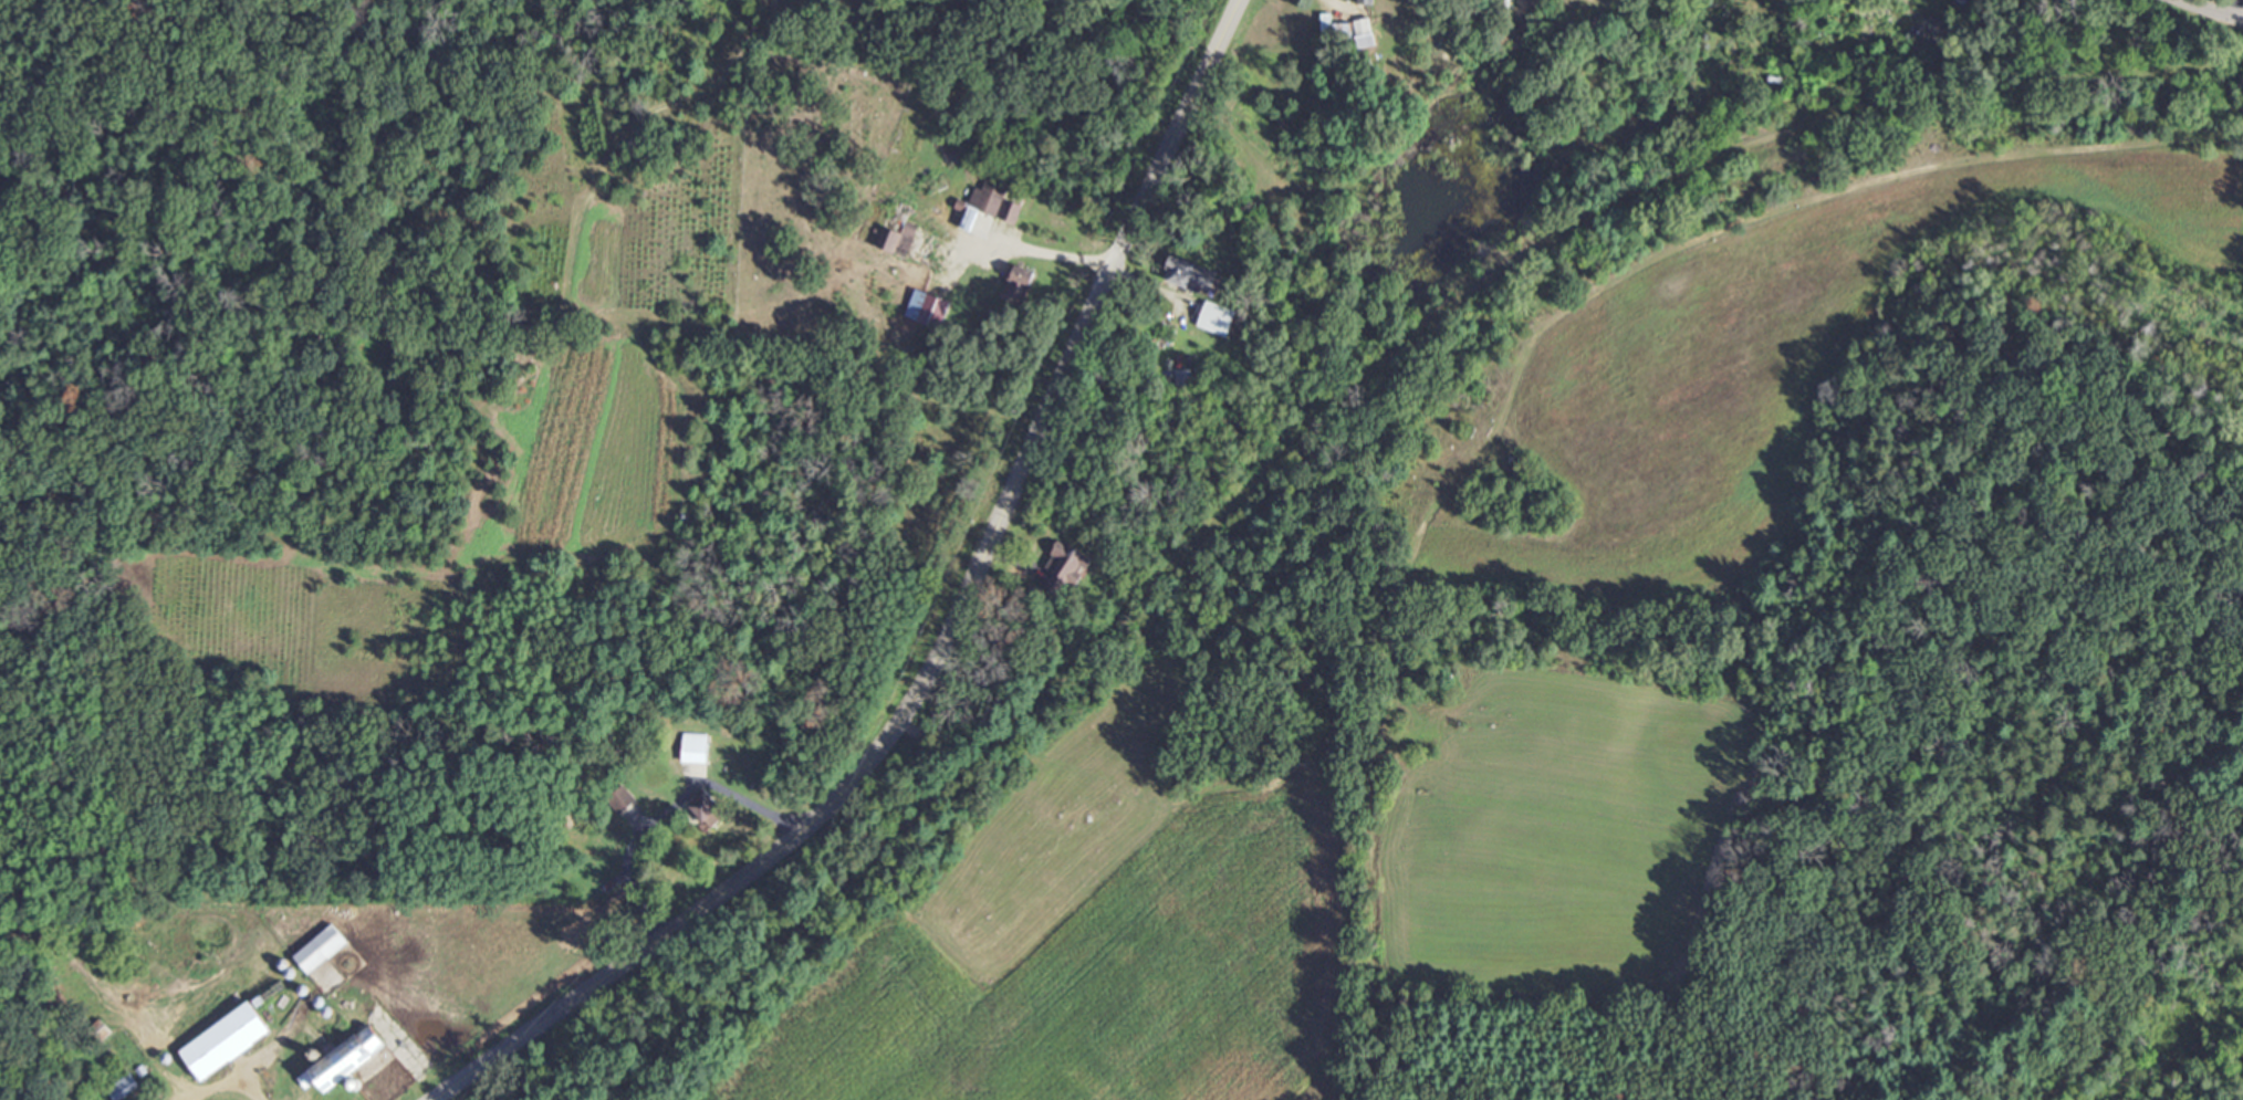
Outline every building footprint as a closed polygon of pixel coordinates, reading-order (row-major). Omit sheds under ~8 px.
[(1012,225),(1019,207),(1001,200),(1005,188),(978,178),(966,209),(1012,225)] [(1215,274),(1173,258),(1164,282),(1206,298),(1215,274)] [(995,294),(1017,306),(1033,276),(1011,264),(995,294)] [(913,323),(936,332),(947,304),(924,295),(913,323)] [(1194,327),(1224,338),(1233,312),(1202,302),(1194,327)] [(1089,556),(1055,539),(1039,574),(1073,590),(1089,556)] [(704,764),(705,734),(679,734),(679,764),(704,764)] [(713,828),(724,805),(695,791),(683,814),(713,828)] [(307,976),(345,943),(328,924),(290,957),(307,976)] [(176,1049),(197,1081),(269,1034),(248,1002),(176,1049)] [(322,1092),(385,1049),(369,1025),(293,1077),(302,1089),(314,1081),(322,1092)]
